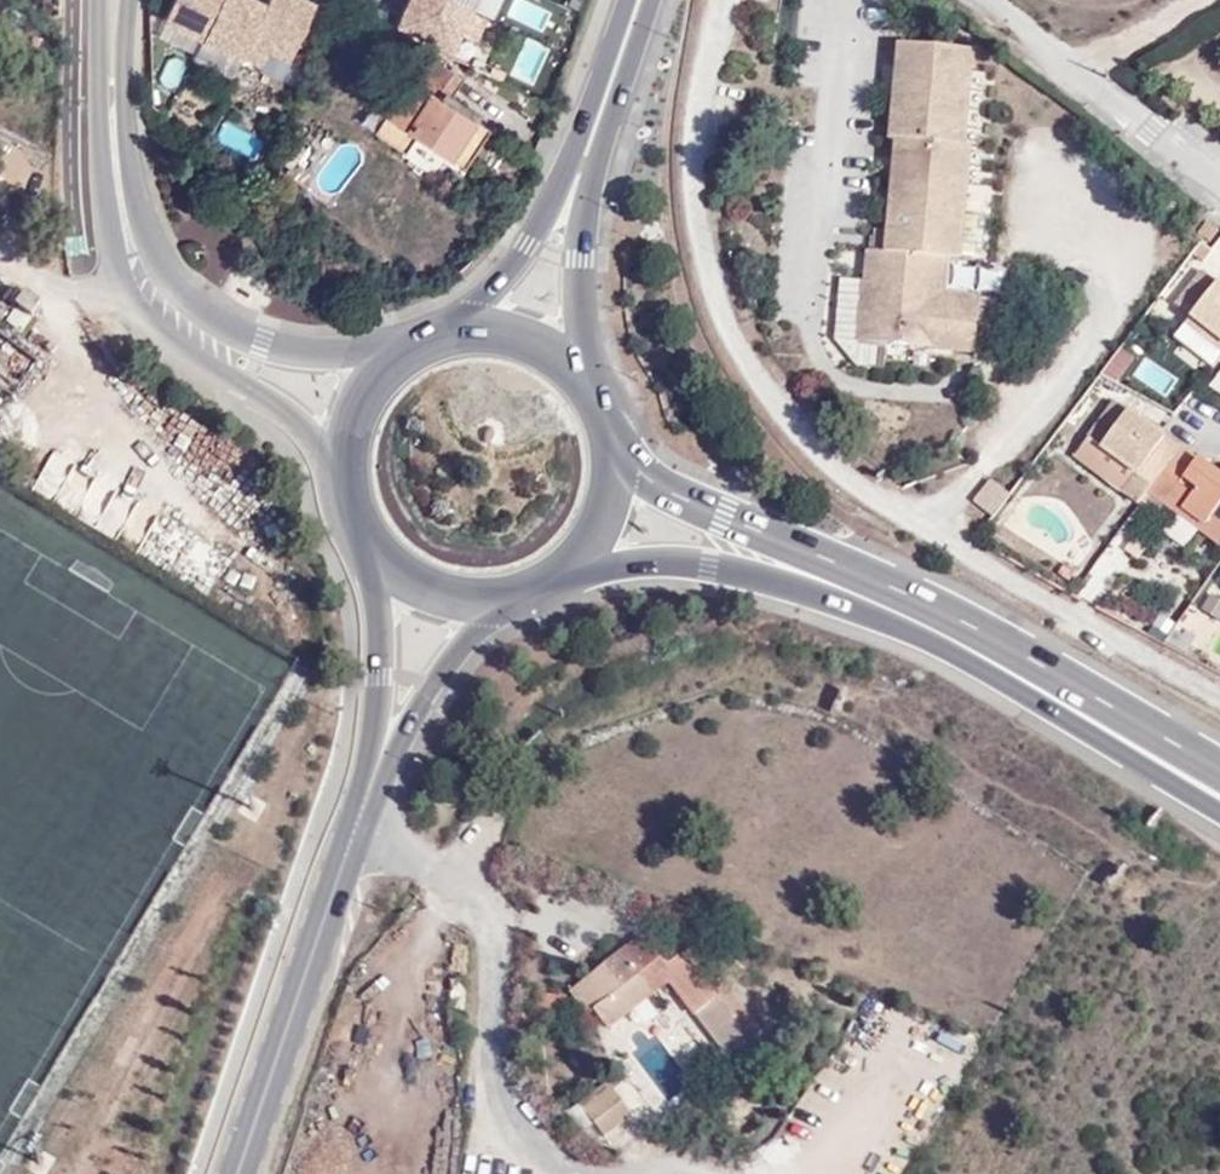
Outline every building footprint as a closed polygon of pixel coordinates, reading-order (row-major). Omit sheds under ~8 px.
[(255,0),(165,0),(155,19),(257,68),(265,52),(281,60),(307,4),(298,0),(263,0),(262,3),(255,0)] [(392,21),(447,45),(453,31),(468,38),(478,16),(466,11),(470,0),(401,0),(392,21)] [(510,0),(507,22),(546,28),(549,5),(510,0)] [(533,86),(547,49),(524,40),(509,77),(533,86)] [(885,368),(887,345),(953,351),(954,343),(977,345),(980,298),(975,298),(945,296),(948,259),(961,261),(961,259),(966,214),(972,146),(964,146),(974,52),(899,46),(891,141),(897,142),(890,233),(876,232),(875,252),(868,252),(865,280),(841,279),(836,340),(857,366),(885,368)] [(405,153),(417,136),(448,157),(473,118),(449,102),(463,79),(423,52),(407,74),(411,77),(376,134),(405,153)] [(465,169),(490,129),(473,118),(448,157),(465,169)] [(215,142),(254,160),(264,140),(224,122),(215,142)] [(987,216),(966,214),(961,259),(983,261),(987,216)] [(1208,222),(1200,233),(1205,238),(1214,226),(1208,222)] [(1219,231),(1214,226),(1205,238),(1211,242),(1219,231)] [(975,298),(978,262),(961,261),(948,259),(945,296),(975,298)] [(981,274),(979,296),(1000,297),(1001,275),(981,274)] [(1209,278),(1194,298),(1202,304),(1217,285),(1209,278)] [(1202,304),(1191,318),(1207,331),(1201,338),(1219,352),(1219,284),(1218,283),(1217,285),(1202,304)] [(34,317),(42,307),(27,295),(19,307),(34,317)] [(1191,318),(1186,325),(1201,338),(1207,331),(1191,318)] [(953,351),(976,353),(977,345),(954,343),(953,351)] [(1159,436),(1116,402),(1089,437),(1152,487),(1180,451),(1159,436)] [(1089,437),(1075,456),(1138,505),(1148,492),(1152,487),(1089,437)] [(1152,487),(1148,492),(1165,505),(1169,500),(1204,527),(1200,531),(1219,546),(1219,476),(1209,469),(1205,477),(1194,469),(1199,461),(1197,459),(1183,448),(1180,451),(1152,487)] [(1209,469),(1199,461),(1194,469),(1205,477),(1209,469)] [(1165,505),(1200,531),(1204,527),(1169,500),(1165,505)] [(1210,595),(1201,610),(1218,621),(1219,618),(1219,602),(1210,595)] [(1189,610),(1179,623),(1191,632),(1201,618),(1189,610)] [(1160,637),(1169,624),(1156,616),(1147,628),(1160,637)] [(662,964),(643,938),(583,984),(600,1007),(595,1011),(607,1028),(674,978),(728,1056),(749,1040),(744,1032),(754,1023),(733,992),(722,1001),(718,997),(683,951),(662,964)] [(595,1011),(600,1007),(583,984),(573,991),(590,1015),(595,1011)] [(749,1040),(761,1031),(754,1023),(744,1032),(749,1040)] [(669,1099),(689,1088),(675,1061),(655,1071),(669,1099)] [(609,1086),(581,1108),(606,1135),(633,1114),(609,1086)]
